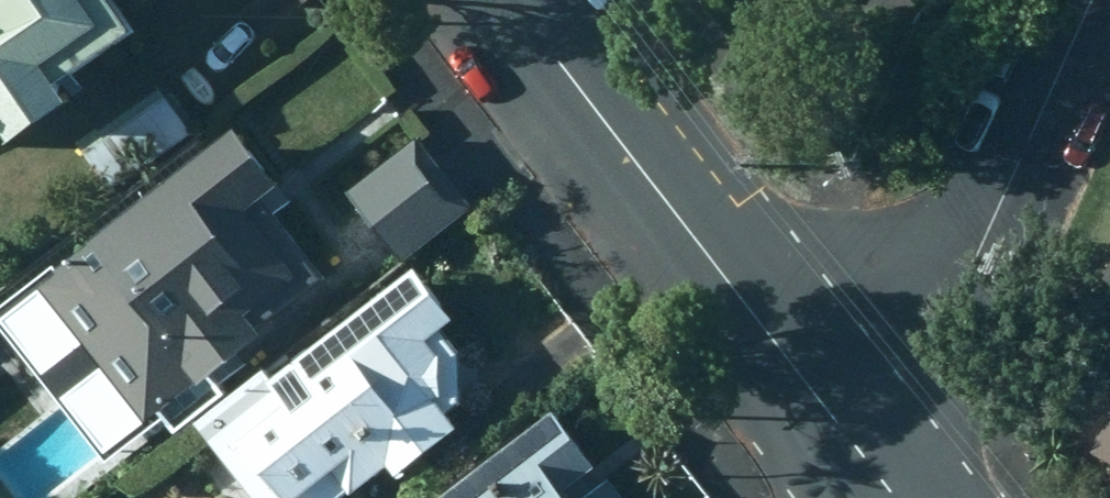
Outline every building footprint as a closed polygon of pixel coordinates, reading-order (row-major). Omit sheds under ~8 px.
[(119,0),(20,0),(0,14),(0,121),(2,120),(24,152),(84,111),(71,91),(146,41),(119,0)] [(20,0),(0,0),(0,14),(20,0)] [(165,91),(81,148),(114,198),(199,141),(165,91)] [(294,201),(249,142),(46,298),(71,329),(48,346),(93,404),(115,387),(154,438),(195,406),(204,419),(225,402),(221,397),(278,352),(270,342),(338,290),(279,212),(294,201)] [(482,216),(424,145),(354,199),(410,272),(482,216)] [(417,271),(272,385),(263,375),(197,428),(253,497),(338,497),(347,491),(353,497),(355,497),(388,470),(397,482),(458,433),(445,418),(463,405),(460,353),(444,335),(460,324),(417,271)] [(1083,459),(1109,472),(1109,402),(1083,459)] [(567,427),(478,497),(624,497),(567,427)]
